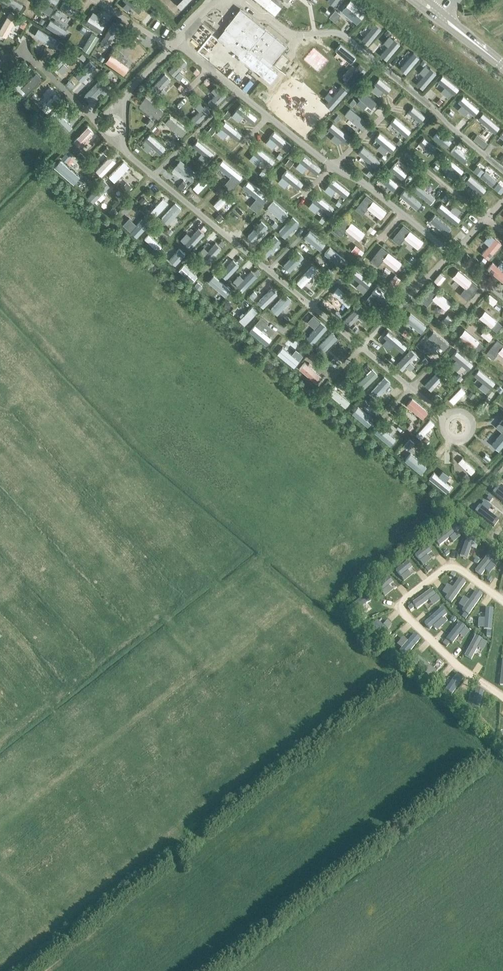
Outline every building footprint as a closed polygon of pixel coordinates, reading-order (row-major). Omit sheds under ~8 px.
[(42,0),(36,0),(35,3),(44,8),(43,10),(46,12),(47,11),(50,12),(53,7),(42,0)] [(77,10),(63,0),(59,5),(74,15),(77,10)] [(357,25),(366,14),(351,1),(341,12),(357,25)] [(136,8),(147,18),(153,12),(141,2),(136,8)] [(236,57),(269,84),(276,75),(258,60),(274,39),(239,11),(224,29),(224,30),(216,40),(237,56),(236,57)] [(0,32),(0,34),(4,37),(13,20),(8,17),(0,32)] [(104,26),(90,18),(87,23),(101,31),(104,26)] [(47,27),(62,36),(66,30),(56,24),(58,22),(53,19),(52,21),(51,21),(47,27)] [(113,23),(102,42),(109,46),(120,27),(113,23)] [(368,46),(381,30),(375,25),(362,41),(368,46)] [(56,39),(38,28),(34,35),(52,46),(56,39)] [(99,36),(90,31),(80,48),(89,53),(99,36)] [(381,56),(387,61),(400,45),(394,40),(381,56)] [(143,49),(130,41),(127,46),(140,54),(143,49)] [(54,62),(59,66),(72,52),(67,47),(54,62)] [(400,70),(406,74),(419,58),(414,53),(400,70)] [(181,57),(169,69),(174,75),(186,63),(181,57)] [(93,66),(90,63),(89,62),(75,76),(79,81),(88,72),(90,73),(91,71),(90,70),(93,66)] [(423,91),(433,79),(436,74),(430,69),(416,86),(423,91)] [(21,87),(26,92),(42,77),(37,72),(21,87)] [(352,85),(356,80),(347,72),(343,76),(348,80),(347,82),(348,84),(350,82),(352,85)] [(152,86),(158,92),(170,80),(164,74),(152,86)] [(451,94),(454,96),(459,90),(443,77),(438,83),(444,88),(440,93),(448,99),(451,94)] [(374,83),(392,97),(396,92),(379,78),(374,83)] [(105,84),(102,81),(101,80),(87,94),(91,98),(100,89),(102,91),(103,89),(102,88),(105,84)] [(220,90),(208,101),(214,107),(226,95),(220,90)] [(361,97),(378,111),(382,106),(365,92),(361,97)] [(42,107),(46,111),(58,99),(54,95),(42,107)] [(162,110),(146,97),(142,103),(158,115),(162,110)] [(459,103),(474,116),(479,111),(463,98),(459,103)] [(403,107),(420,121),(425,115),(407,101),(403,107)] [(236,109),(253,124),(258,118),(240,104),(236,109)] [(192,118),(197,124),(210,112),(204,106),(192,118)] [(345,113),(362,127),(367,122),(349,107),(345,113)] [(50,116),(66,132),(72,126),(56,110),(50,116)] [(478,120),(495,134),(500,128),(483,114),(478,120)] [(388,121),(406,135),(411,130),(393,115),(388,121)] [(186,130),(170,116),(165,122),(182,136),(186,130)] [(220,126),(237,140),(242,135),(224,121),(220,126)] [(330,129),(347,143),(351,138),(334,123),(330,129)] [(270,136),(287,150),(291,145),(274,131),(270,136)] [(373,137),(391,151),(395,145),(378,131),(373,137)] [(442,144),(430,133),(426,137),(438,148),(442,144)] [(85,136),(74,148),(78,152),(89,140),(85,136)] [(136,142),(151,154),(155,149),(146,142),(148,140),(144,137),(142,139),(140,137),(136,142)] [(195,146),(208,156),(212,151),(199,141),(195,146)] [(435,151),(423,141),(420,145),(432,156),(435,151)] [(253,153),(271,167),(275,161),(258,147),(253,153)] [(358,152),(375,167),(380,161),(362,147),(358,152)] [(470,158),(457,147),(453,152),(467,163),(470,158)] [(299,160),(316,174),(320,168),(303,154),(299,160)] [(220,157),(210,169),(215,172),(224,161),(220,157)] [(108,158),(96,170),(100,174),(112,162),(108,158)] [(462,169),(449,158),(445,162),(459,173),(462,169)] [(196,173),(180,160),(176,165),(192,178),(196,173)] [(124,161),(109,176),(114,181),(123,172),(125,173),(127,171),(126,170),(129,166),(124,161)] [(60,168),(73,178),(77,174),(64,163),(60,168)] [(395,173),(409,184),(413,179),(399,168),(395,173)] [(282,176),(299,190),(304,184),(286,170),(282,176)] [(500,181),(486,170),(482,174),(496,185),(500,181)] [(235,177),(247,188),(250,183),(239,173),(235,177)] [(480,183),(468,173),(464,178),(471,183),(469,185),(472,188),(474,186),(476,187),(480,183)] [(205,175),(193,187),(198,192),(210,180),(205,175)] [(384,180),(397,190),(400,185),(388,175),(384,180)] [(328,183),(345,197),(350,192),(332,178),(328,183)] [(105,179),(90,195),(95,200),(104,191),(105,193),(109,189),(107,188),(110,184),(105,179)] [(413,187),(426,197),(429,192),(417,182),(413,187)] [(490,185),(478,198),(483,202),(494,189),(490,185)] [(250,204),(261,191),(257,188),(245,200),(250,204)] [(403,195),(416,206),(419,201),(407,191),(403,195)] [(312,200),(330,214),(334,209),(316,194),(312,200)] [(366,195),(355,209),(362,214),(368,207),(381,217),(386,210),(366,195)] [(163,197),(151,210),(156,215),(168,202),(163,197)] [(437,206),(453,219),(457,214),(441,201),(437,206)] [(275,202),(271,206),(283,216),(287,212),(275,202)] [(241,205),(229,218),(233,222),(240,214),(241,216),(245,212),(243,211),(245,209),(241,205)] [(423,211),(436,221),(439,217),(427,207),(423,211)] [(174,208),(164,219),(168,223),(178,212),(174,208)] [(122,212),(118,217),(123,221),(122,221),(127,225),(130,221),(126,217),(126,216),(122,212)] [(139,233),(152,220),(147,216),(146,217),(144,216),(141,219),(143,220),(135,229),(139,233)] [(344,216),(334,230),(341,236),(346,229),(359,239),(365,232),(344,216)] [(293,217),(282,229),(286,233),(298,221),(293,217)] [(440,225),(452,235),(456,231),(443,221),(440,225)] [(261,222),(250,234),(254,238),(265,225),(261,222)] [(403,225),(392,238),(399,244),(404,237),(418,248),(423,241),(403,225)] [(187,241),(192,245),(204,232),(199,227),(187,241)] [(323,242),(310,232),(306,236),(319,247),(323,242)] [(145,238),(158,250),(162,246),(149,234),(145,238)] [(276,235),(265,247),(269,251),(280,238),(276,235)] [(210,237),(197,250),(203,255),(211,246),(213,248),(215,246),(213,244),(215,242),(210,237)] [(501,243),(495,237),(482,253),(488,259),(501,243)] [(381,246),(370,260),(377,266),(383,259),(396,269),(402,262),(381,246)] [(180,249),(170,260),(174,264),(185,253),(180,249)] [(345,260),(332,249),(328,254),(337,261),(335,263),(339,266),(341,264),(342,264),(345,260)] [(297,252),(285,263),(289,267),(301,255),(297,252)] [(192,256),(180,269),(184,273),(191,265),(194,267),(196,264),(194,262),(196,260),(192,256)] [(226,278),(241,263),(236,258),(228,266),(226,264),(222,268),(224,269),(221,273),(226,278)] [(492,262),(487,268),(502,281),(502,271),(492,262)] [(312,266),(297,282),(302,286),(316,271),(312,266)] [(371,281),(355,268),(351,273),(359,279),(357,281),(360,283),(362,281),(367,286),(371,281)] [(458,269),(452,277),(465,287),(459,294),(466,300),(478,286),(458,269)] [(239,290),(251,277),(247,273),(238,282),(236,280),(234,283),(236,285),(235,286),(239,290)] [(198,283),(210,293),(213,289),(201,279),(198,283)] [(389,295),(377,285),(373,290),(385,300),(389,295)] [(431,286),(420,299),(427,305),(432,299),(446,309),(451,302),(431,286)] [(333,293),(347,306),(352,301),(338,287),(333,293)] [(277,313),(288,300),(284,296),(272,309),(277,313)] [(244,324),(257,311),(252,305),(239,319),(244,324)] [(357,308),(344,321),(349,326),(356,319),(359,321),(362,318),(360,315),(362,313),(357,308)] [(485,310),(479,317),(496,331),(502,324),(485,310)] [(300,329),(313,316),(308,312),(296,324),(300,329)] [(408,319),(421,329),(424,325),(412,314),(408,319)] [(322,327),(310,339),(315,343),(326,331),(322,327)] [(464,329),(459,336),(478,351),(483,344),(464,329)] [(256,335),(269,345),(273,341),(260,330),(256,335)] [(384,336),(400,349),(404,343),(389,330),(384,336)] [(427,334),(439,345),(443,341),(431,330),(427,334)] [(335,334),(323,346),(327,350),(339,338),(335,334)] [(486,353),(493,359),(498,352),(502,356),(502,344),(497,339),(486,353)] [(280,352),(293,362),(297,358),(284,347),(280,352)] [(413,349),(397,365),(402,369),(418,354),(413,349)] [(470,361),(456,350),(453,355),(461,362),(460,364),(463,366),(464,364),(466,366),(470,361)] [(363,358),(352,370),(356,374),(367,362),(363,358)] [(305,370),(318,381),(322,376),(309,366),(305,370)] [(372,368),(359,382),(364,386),(377,372),(372,368)] [(440,370),(427,383),(432,388),(439,380),(442,383),(445,379),(443,377),(445,374),(440,370)] [(495,385),(479,371),(474,377),(483,385),(479,389),(485,395),(489,390),(490,391),(495,385)] [(461,387),(449,399),(453,403),(465,391),(461,387)] [(329,392),(341,403),(345,398),(332,388),(329,392)] [(402,406),(416,418),(420,414),(406,402),(402,406)] [(352,412),(365,423),(369,418),(356,408),(352,412)] [(428,421),(415,435),(420,439),(432,425),(428,421)] [(491,446),(499,453),(502,448),(502,422),(502,421),(496,429),(502,434),(491,446)] [(376,432),(389,443),(393,438),(380,427),(376,432)] [(400,452),(415,464),(419,459),(404,447),(400,452)] [(459,463),(470,474),(475,469),(464,458),(459,463)] [(436,482),(451,495),(456,489),(447,481),(448,480),(445,478),(444,479),(440,476),(436,482)] [(497,490),(492,496),(502,505),(502,494),(497,490)] [(480,505),(479,504),(474,510),(494,525),(499,519),(488,510),(491,505),(484,500),(480,505)] [(460,535),(449,546),(454,551),(465,540),(460,535)] [(433,559),(443,569),(448,564),(437,554),(433,559)] [(483,571),(493,560),(489,556),(478,566),(483,571)] [(415,569),(425,579),(430,574),(420,564),(415,569)] [(502,576),(502,569),(502,568),(491,578),(496,583),(502,576)] [(398,583),(408,594),(413,589),(403,578),(398,583)] [(463,599),(473,589),(468,584),(458,595),(463,599)] [(378,607),(392,612),(394,606),(380,600),(378,607)] [(480,625),(491,614),(486,609),(475,620),(480,625)] [(433,626),(444,616),(439,611),(428,622),(433,626)] [(383,633),(393,623),(388,618),(378,629),(383,633)] [(502,631),(502,628),(499,624),(489,635),(494,640),(502,631)] [(450,643),(460,632),(455,627),(445,638),(450,643)] [(403,651),(413,640),(408,635),(398,646),(403,651)] [(466,657),(476,646),(471,641),(461,652),(466,657)] [(483,671),(494,661),(489,656),(479,667),(483,671)] [(437,679),(448,669),(443,664),(432,675),(437,679)] [(459,697),(469,686),(465,682),(454,692),(459,697)] [(477,711),(487,700),(482,695),(472,706),(477,711)] [(502,723),(502,713),(493,723),(498,728),(502,723)]
